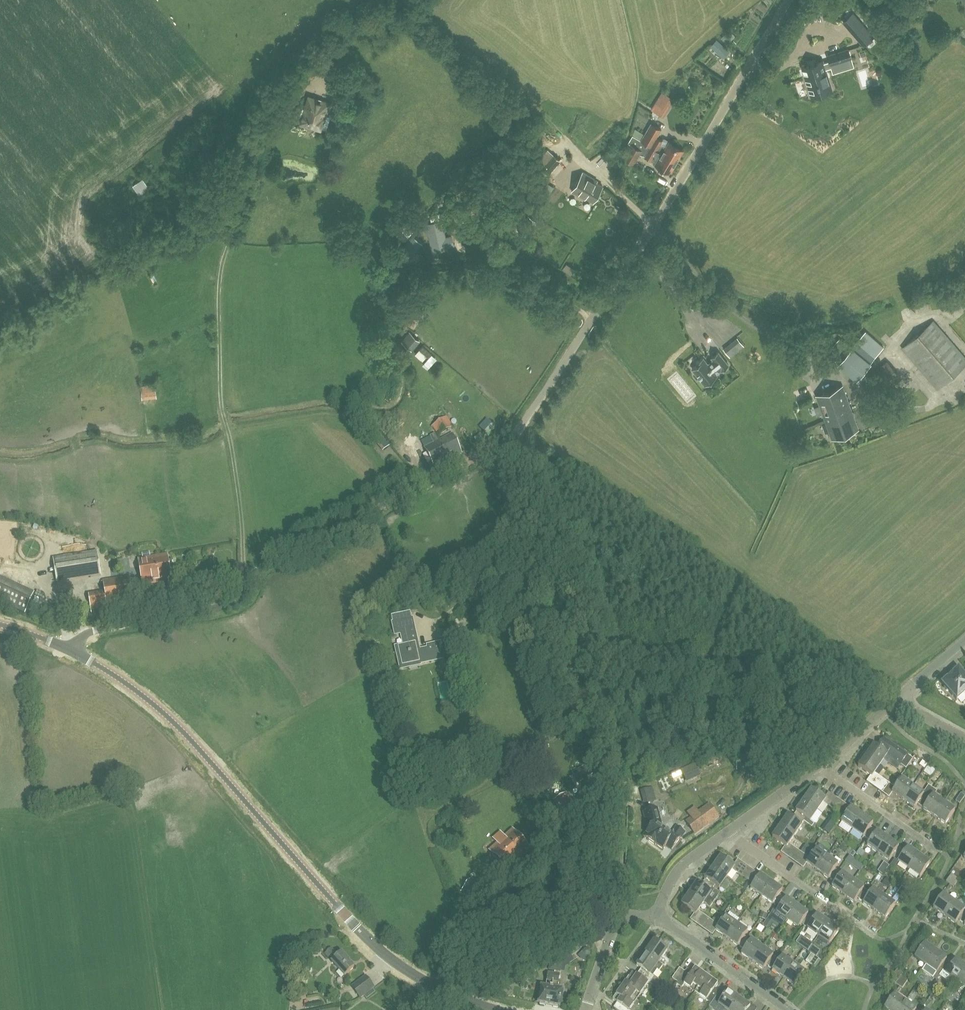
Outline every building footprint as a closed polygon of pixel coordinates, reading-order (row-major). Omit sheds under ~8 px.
[(853,13),(844,21),(856,35),(855,35),(863,45),(873,37),(865,28),(866,28),(853,13)] [(717,39),(711,46),(723,58),(730,51),(717,39)] [(813,74),(810,75),(816,95),(835,88),(832,78),(829,79),(827,73),(831,72),(830,68),(837,66),(836,63),(855,57),(852,48),(832,55),(834,60),(827,63),(827,61),(811,66),(813,74)] [(663,90),(656,100),(669,107),(676,97),(663,90)] [(329,103),(308,97),(305,109),(303,108),(301,115),(303,115),(301,124),(321,129),(322,128),(327,129),(330,117),(326,115),(329,103)] [(261,110),(271,117),(279,107),(269,99),(261,110)] [(650,146),(676,162),(683,150),(669,142),(669,141),(664,138),(663,140),(658,137),(662,129),(651,123),(641,140),(650,146)] [(622,157),(634,164),(643,150),(631,143),(622,157)] [(669,173),(676,162),(650,146),(644,157),(656,164),(655,164),(669,173)] [(552,153),(540,167),(536,172),(543,178),(548,172),(561,160),(552,153)] [(593,201),(602,186),(596,183),(597,181),(585,174),(574,192),(586,199),(587,197),(593,201)] [(143,178),(133,185),(139,195),(150,188),(143,178)] [(542,178),(536,184),(543,190),(549,184),(542,178)] [(432,222),(424,224),(424,227),(426,234),(429,233),(433,251),(434,252),(439,251),(440,250),(448,248),(448,247),(452,246),(453,244),(452,237),(450,236),(446,237),(442,222),(450,220),(448,211),(430,215),(432,222)] [(517,229),(526,236),(537,222),(527,215),(517,229)] [(409,219),(399,228),(408,237),(418,228),(409,219)] [(401,253),(409,259),(422,244),(413,237),(401,253)] [(566,263),(562,269),(567,273),(571,266),(566,263)] [(902,349),(937,389),(964,365),(964,358),(934,322),(902,349)] [(839,338),(827,351),(832,356),(831,357),(837,363),(857,379),(866,368),(871,362),(870,362),(884,348),(866,331),(852,346),(845,342),(839,338)] [(409,348),(417,339),(409,332),(401,341),(409,348)] [(739,350),(733,341),(728,345),(735,353),(739,350)] [(705,385),(707,384),(717,375),(716,373),(721,369),(722,370),(729,365),(718,351),(711,357),(713,359),(708,364),(703,357),(696,362),(697,364),(692,368),(705,385)] [(887,362),(868,377),(883,394),(901,378),(887,362)] [(816,396),(825,420),(837,416),(837,415),(839,415),(838,411),(841,409),(840,405),(848,402),(843,387),(816,396)] [(825,420),(826,423),(831,438),(858,429),(848,402),(840,405),(841,409),(838,411),(839,415),(837,415),(837,416),(825,420)] [(448,461),(438,441),(435,434),(430,436),(434,444),(425,448),(434,468),(448,461)] [(448,461),(462,454),(453,434),(438,441),(448,461)] [(54,559),(57,582),(101,575),(97,552),(54,559)] [(139,561),(143,585),(171,580),(167,556),(151,559),(150,552),(142,553),(143,560),(139,561)] [(103,581),(105,593),(89,595),(92,616),(125,610),(125,605),(134,604),(130,577),(103,581)] [(410,611),(391,616),(392,622),(391,622),(395,636),(400,635),(402,644),(394,646),(400,671),(422,665),(449,659),(448,655),(445,643),(445,641),(426,645),(427,648),(421,649),(413,617),(411,618),(410,611)] [(942,683),(942,684),(943,684),(944,685),(944,688),(947,691),(949,691),(953,696),(955,698),(956,699),(957,700),(958,699),(961,704),(964,700),(964,697),(963,694),(964,692),(964,674),(964,675),(959,669),(958,668),(953,674),(948,678),(942,683)] [(901,765),(908,755),(884,739),(878,747),(874,744),(871,749),(868,747),(864,754),(866,756),(880,765),(884,760),(889,763),(892,758),(901,765)] [(867,781),(874,786),(880,777),(875,773),(880,765),(866,756),(864,754),(859,760),(862,762),(859,766),(871,775),(867,781)] [(685,778),(698,773),(695,765),(682,770),(685,778)] [(588,777),(582,767),(572,773),(578,783),(588,777)] [(874,786),(878,789),(884,780),(880,777),(874,786)] [(883,792),(887,795),(889,797),(892,792),(903,800),(913,786),(902,778),(901,779),(899,778),(893,786),(889,783),(883,792)] [(889,783),(884,780),(878,789),(883,792),(889,783)] [(917,803),(920,806),(927,797),(930,792),(933,788),(929,785),(923,793),(913,786),(903,800),(914,808),(917,803)] [(812,789),(804,800),(817,810),(823,802),(829,806),(835,797),(828,792),(824,798),(812,789)] [(930,792),(927,797),(920,806),(923,808),(923,809),(934,817),(944,802),(930,792)] [(960,804),(964,796),(961,794),(956,801),(960,804)] [(840,800),(835,797),(829,806),(833,809),(840,800)] [(795,815),(803,821),(813,828),(816,824),(810,820),(817,810),(804,800),(796,811),(797,811),(795,815)] [(840,800),(833,809),(838,812),(844,804),(840,800)] [(944,802),(934,817),(945,825),(955,810),(944,802)] [(850,808),(844,804),(838,812),(844,817),(841,821),(852,829),(861,815),(851,807),(850,808)] [(710,805),(698,813),(706,825),(718,816),(710,805)] [(677,843),(684,832),(677,827),(671,835),(660,827),(661,826),(656,808),(644,812),(649,830),(644,837),(655,845),(656,844),(663,849),(666,846),(672,850),(677,843)] [(780,826),(794,836),(802,825),(801,824),(803,821),(795,815),(792,818),(787,815),(780,826)] [(864,836),(867,838),(873,830),(870,827),(873,823),(861,815),(852,829),(863,837),(864,836)] [(700,830),(691,818),(686,822),(694,833),(700,830)] [(830,820),(826,824),(832,829),(836,824),(830,820)] [(794,836),(780,826),(772,837),(785,846),(781,852),(787,856),(793,847),(788,844),(794,836)] [(498,843),(490,851),(507,870),(531,849),(513,830),(504,838),(507,840),(500,846),(498,843)] [(876,832),(873,830),(867,838),(870,841),(867,845),(878,853),(888,839),(877,831),(876,832)] [(892,857),(895,859),(902,849),(898,847),(899,846),(888,839),(878,853),(889,861),(892,857)] [(848,849),(841,844),(838,849),(845,854),(848,849)] [(798,851),(793,847),(787,856),(792,860),(798,851)] [(905,852),(902,849),(895,859),(898,861),(898,862),(908,869),(918,855),(908,848),(905,852)] [(809,859),(803,854),(796,863),(803,868),(806,863),(817,871),(826,857),(816,849),(809,859)] [(803,854),(798,851),(792,860),(796,863),(803,854)] [(929,863),(918,855),(908,869),(920,877),(929,863)] [(713,867),(727,877),(732,869),(739,873),(745,865),(738,860),(734,865),(729,861),(723,858),(721,856),(713,867)] [(831,880),(838,871),(835,869),(838,864),(826,857),(817,871),(828,878),(831,880)] [(858,862),(854,867),(860,871),(863,866),(858,862)] [(749,867),(745,865),(739,873),(743,876),(749,867)] [(706,879),(704,882),(713,888),(715,884),(719,888),(727,877),(713,867),(706,878),(706,879)] [(754,871),(749,867),(743,876),(748,880),(754,871)] [(758,874),(754,871),(748,880),(749,880),(752,883),(753,884),(750,888),(761,896),(771,882),(760,874),(760,875),(758,874)] [(841,873),(838,871),(831,880),(835,882),(831,886),(843,894),(853,880),(841,872),(841,873)] [(959,879),(952,874),(946,881),(954,887),(959,879)] [(461,892),(475,903),(487,887),(474,876),(461,892)] [(888,878),(883,885),(888,888),(893,882),(888,878)] [(746,891),(752,883),(749,880),(743,889),(746,891)] [(860,900),(867,891),(863,889),(864,888),(853,880),(843,894),(854,902),(857,898),(860,900)] [(710,891),(713,888),(704,882),(702,885),(697,882),(692,889),(689,893),(703,902),(711,908),(715,901),(708,896),(711,891),(710,891)] [(776,906),(782,897),(779,894),(782,890),(771,882),(761,896),(772,904),(773,903),(776,906)] [(904,899),(910,892),(902,886),(896,894),(904,899)] [(867,891),(860,900),(863,902),(863,903),(874,911),(884,897),(873,889),(870,893),(867,891)] [(703,902),(689,893),(687,895),(682,904),(695,913),(690,919),(692,921),(697,924),(704,915),(697,911),(703,902)] [(933,908),(944,915),(954,901),(943,894),(933,908)] [(785,899),(782,897),(776,906),(779,908),(772,917),(783,925),(787,920),(797,906),(786,898),(785,899)] [(895,905),(884,897),(874,911),(885,918),(895,905)] [(944,915),(955,923),(958,919),(961,921),(964,916),(964,910),(964,909),(954,901),(944,915)] [(808,914),(797,906),(787,920),(798,928),(801,924),(804,926),(810,916),(807,914),(808,914)] [(762,911),(759,918),(765,920),(768,914),(762,911)] [(697,924),(702,928),(708,919),(704,915),(697,924)] [(814,919),(810,916),(804,926),(807,928),(818,936),(828,922),(816,915),(814,919)] [(715,930),(726,938),(736,924),(725,916),(718,926),(713,922),(707,931),(712,935),(715,930)] [(707,931),(713,922),(708,919),(702,928),(707,931)] [(828,922),(818,936),(829,944),(839,930),(828,922)] [(738,945),(741,947),(747,938),(744,936),(747,932),(736,924),(726,938),(737,946),(738,945)] [(763,934),(768,937),(772,932),(767,929),(763,934)] [(751,940),(747,938),(741,947),(744,949),(741,954),(752,962),(762,947),(751,940)] [(655,940),(646,953),(659,962),(665,966),(669,960),(663,956),(668,950),(655,940)] [(926,965),(936,951),(925,943),(915,957),(926,965)] [(556,959),(569,950),(565,945),(553,954),(556,959)] [(585,947),(583,950),(583,953),(586,955),(589,955),(591,952),(591,948),(588,946),(585,947)] [(766,965),(769,967),(776,958),(773,956),(773,955),(762,947),(752,962),(763,969),(766,965)] [(332,949),(330,951),(326,954),(332,961),(331,961),(344,976),(354,968),(349,962),(350,961),(342,952),(338,956),(332,949)] [(569,950),(556,959),(557,960),(557,961),(555,971),(560,972),(562,961),(564,961),(572,955),(569,950)] [(940,968),(943,970),(949,962),(946,960),(947,959),(936,951),(926,965),(922,970),(933,978),(937,972),(937,973),(940,968)] [(659,962),(646,953),(637,965),(642,968),(637,974),(649,983),(650,983),(655,977),(651,974),(659,962)] [(805,961),(809,964),(815,956),(811,953),(805,961)] [(772,970),(783,978),(793,964),(782,956),(779,960),(776,958),(769,967),(772,970)] [(818,959),(815,956),(809,964),(813,967),(818,959)] [(548,969),(555,971),(557,961),(550,960),(548,969)] [(957,981),(964,970),(964,967),(955,960),(953,964),(949,962),(943,970),(939,976),(947,981),(952,977),(957,981)] [(800,969),(793,964),(783,978),(794,986),(804,972),(800,969)] [(687,968),(685,971),(678,982),(676,984),(682,988),(684,984),(695,992),(707,975),(696,967),(693,972),(687,968)] [(673,978),(678,982),(685,971),(680,968),(673,978)] [(891,980),(896,984),(903,974),(897,971),(891,980)] [(545,1004),(549,1004),(554,973),(548,972),(545,987),(541,986),(538,1002),(540,1003),(539,1005),(544,1005),(545,1004)] [(553,1005),(553,1007),(557,1008),(558,1006),(560,1006),(563,989),(558,989),(560,974),(554,973),(549,1004),(553,1005)] [(621,988),(633,996),(637,999),(649,983),(637,974),(633,979),(629,976),(621,988)] [(909,979),(903,974),(896,984),(903,989),(909,979)] [(695,992),(711,1004),(721,991),(716,987),(718,983),(707,975),(695,992)] [(352,987),(361,998),(364,995),(373,989),(374,988),(366,976),(352,987)] [(633,996),(621,988),(613,999),(624,1007),(622,1009),(630,1009),(637,999),(633,996)] [(373,989),(364,995),(367,999),(375,992),(373,989)] [(726,1009),(732,1009),(740,999),(729,991),(727,992),(722,989),(721,991),(711,1004),(709,1007),(714,1009),(722,1009),(723,1008),(726,1009)] [(933,1001),(938,994),(933,992),(929,998),(933,1001)] [(887,1009),(899,1009),(905,1002),(894,994),(884,1008),(887,1009)] [(750,1008),(751,1006),(740,999),(732,1009),(752,1009),(750,1008)] [(899,1009),(916,1009),(905,1002),(899,1009)]
